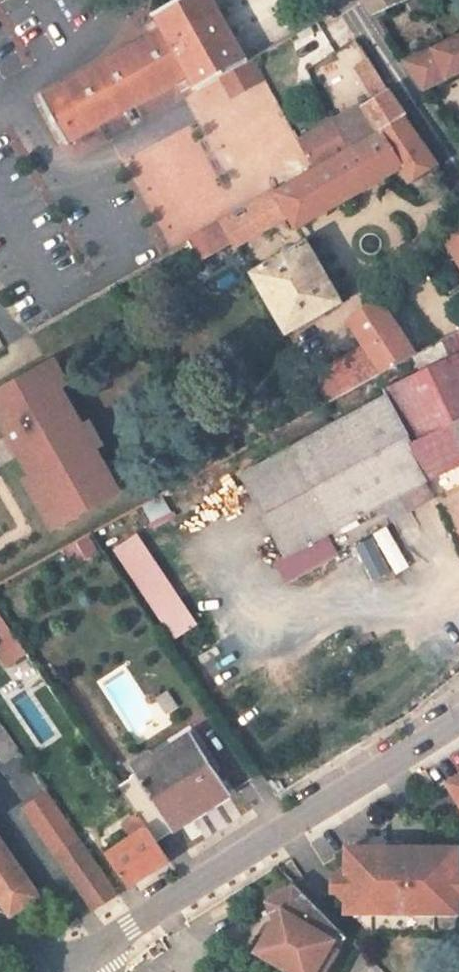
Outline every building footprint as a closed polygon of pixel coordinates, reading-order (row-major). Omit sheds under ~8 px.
[(247,62),(220,14),(212,0),(179,0),(155,14),(164,30),(41,100),(66,144),(189,75),(198,91),(247,62)] [(372,13),(405,0),(364,0),(372,13)] [(417,16),(430,9),(425,0),(407,0),(417,16)] [(458,74),(458,39),(406,63),(425,89),(458,74)] [(222,77),(233,97),(264,79),(253,59),(247,62),(222,77)] [(370,61),(358,68),(377,98),(389,90),(370,61)] [(313,171),(406,117),(389,90),(377,98),(364,106),(334,122),(298,142),(313,171)] [(435,164),(406,117),(313,171),(275,194),(289,216),(296,228),(402,167),(409,180),(435,164)] [(289,216),(275,194),(274,192),(222,222),(234,243),(235,246),(289,216)] [(234,243),(222,222),(186,242),(199,264),(234,243)] [(446,239),(458,261),(458,231),(446,239)] [(288,334),(343,303),(307,242),(252,274),(288,334)] [(384,373),(415,356),(378,300),(349,320),(384,373)] [(441,342),(448,359),(458,354),(458,333),(441,342)] [(448,359),(385,389),(388,395),(241,475),(286,557),(276,562),(288,582),(336,556),(325,536),(383,505),(391,521),(433,498),(424,482),(458,466),(458,354),(448,359)] [(57,361),(48,366),(60,387),(68,382),(57,361)] [(0,392),(0,417),(34,477),(45,498),(47,501),(59,522),(61,524),(119,491),(95,448),(83,427),(60,387),(48,366),(48,365),(22,379),(0,392)] [(91,422),(83,427),(95,448),(103,443),(91,422)] [(34,477),(25,481),(37,502),(45,498),(34,477)] [(47,501),(39,506),(51,526),(59,522),(47,501)] [(375,582),(408,564),(388,527),(354,546),(375,582)] [(27,654),(15,637),(0,647),(0,653),(9,666),(27,654)] [(22,753),(5,728),(0,731),(0,758),(5,765),(22,753)] [(132,765),(138,774),(194,738),(191,732),(153,757),(151,753),(132,765)] [(138,774),(118,787),(137,814),(156,842),(230,794),(194,738),(138,774)] [(458,785),(458,779),(450,784),(453,789),(458,785)] [(93,910),(118,894),(49,793),(26,809),(58,859),(93,910)] [(131,885),(168,860),(156,842),(137,814),(123,824),(133,838),(109,854),(131,885)] [(11,917),(40,896),(0,839),(0,902),(11,917)] [(354,907),(353,934),(374,933),(457,934),(457,916),(458,914),(458,902),(458,901),(458,869),(458,868),(458,849),(349,849),(349,868),(331,885),(348,902),(354,907)] [(267,902),(276,920),(257,952),(291,971),(313,971),(315,971),(326,971),(341,948),(334,945),(343,930),(296,884),(267,902)] [(348,936),(343,930),(334,945),(341,948),(348,936)]
